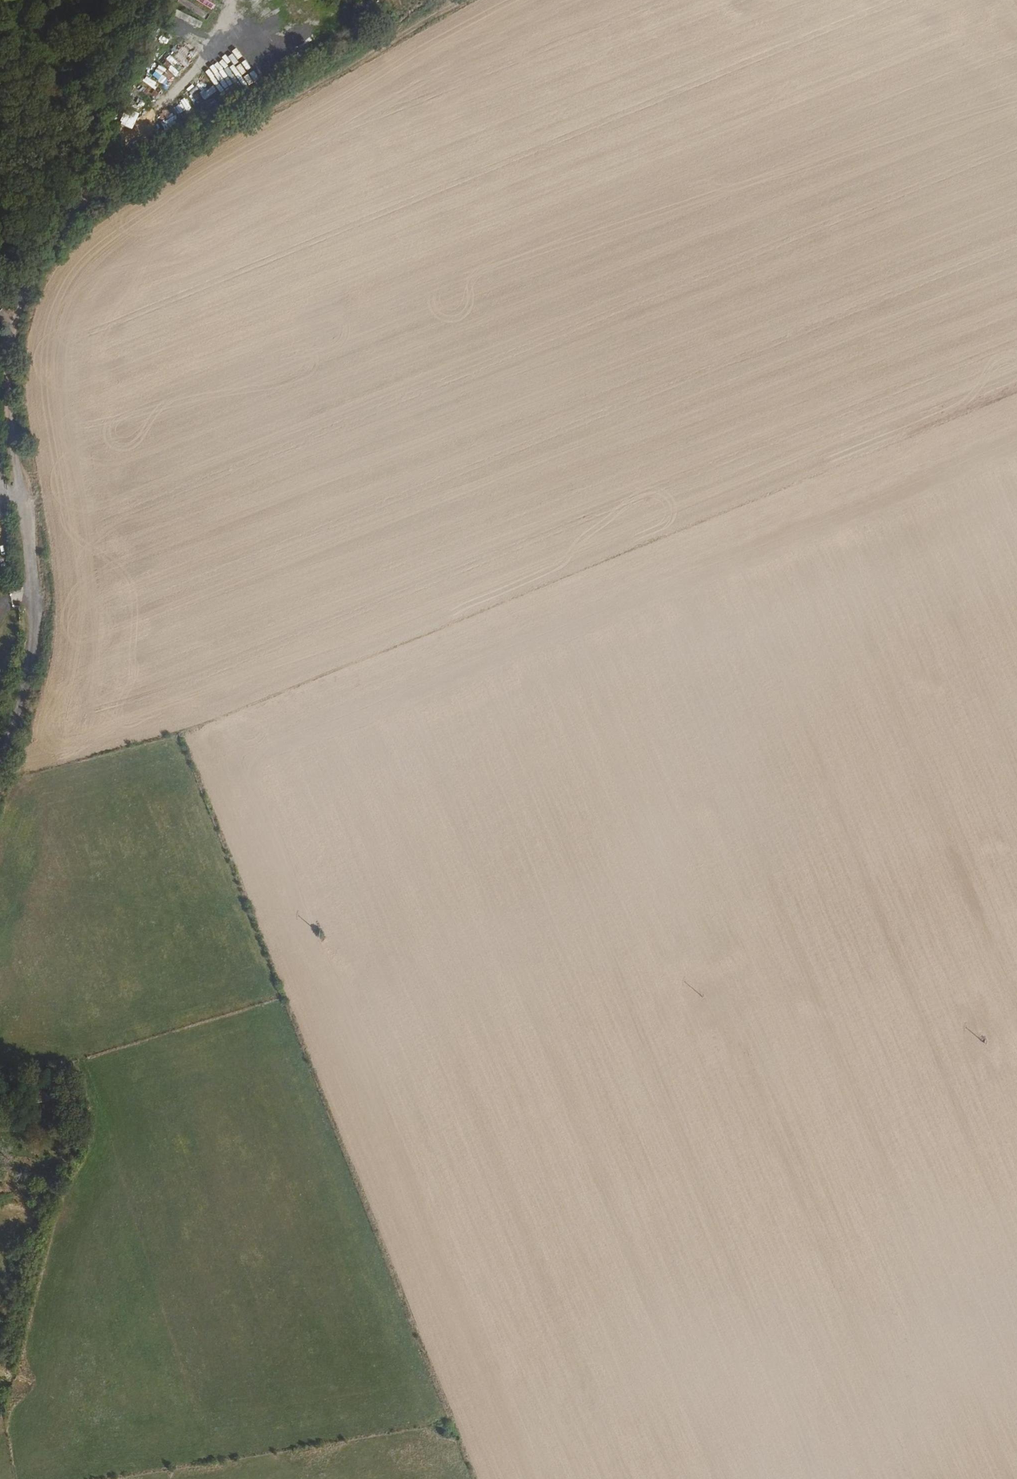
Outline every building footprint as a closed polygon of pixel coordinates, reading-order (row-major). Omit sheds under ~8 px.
[(198,35),(202,29),(177,13),(173,18),(198,35)] [(166,55),(162,62),(179,73),(183,65),(166,55)] [(148,109),(154,96),(133,87),(127,100),(148,109)] [(127,111),(120,127),(130,132),(138,116),(127,111)]
